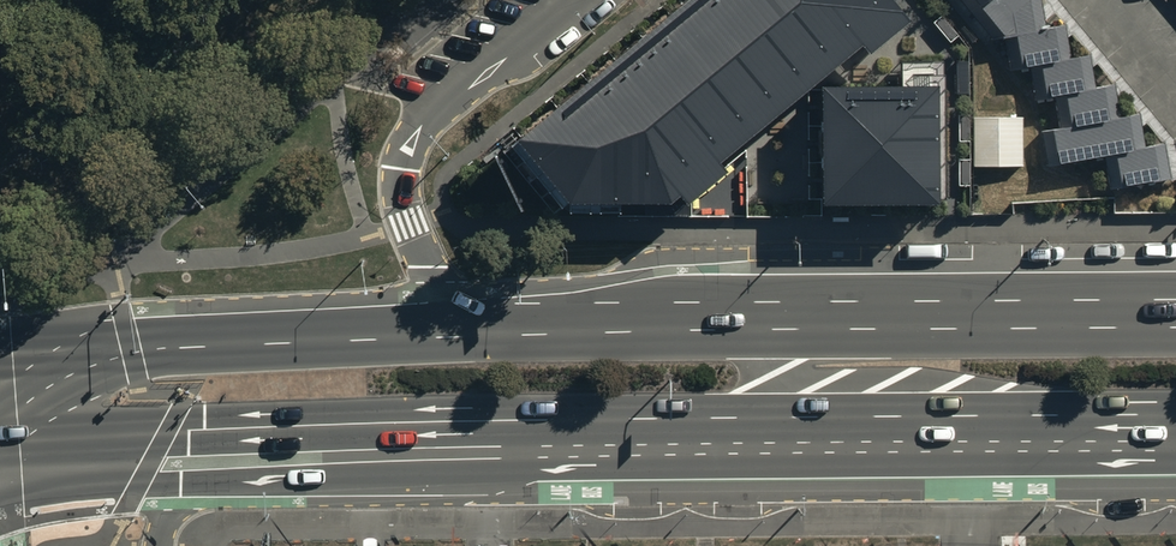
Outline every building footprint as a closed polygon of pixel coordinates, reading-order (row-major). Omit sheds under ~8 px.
[(919,21),(902,0),(667,0),(501,134),(562,209),(679,209),(726,171),(720,163),(857,53),(866,64),(919,21)] [(976,11),(999,37),(1047,29),(1047,0),(967,0),(976,11)] [(1068,26),(1009,36),(1015,68),(1073,58),(1068,26)] [(1091,55),(1032,65),(1038,97),(1096,87),(1091,55)] [(941,85),(822,84),(822,200),(940,201),(941,85)] [(1115,85),(1056,95),(1062,126),(1120,116),(1115,85)] [(1138,115),(1047,130),(1053,164),(1144,148),(1138,115)] [(1021,119),(976,119),(976,166),(1021,166),(1021,119)] [(1166,146),(1108,156),(1113,187),(1172,177),(1166,146)]
